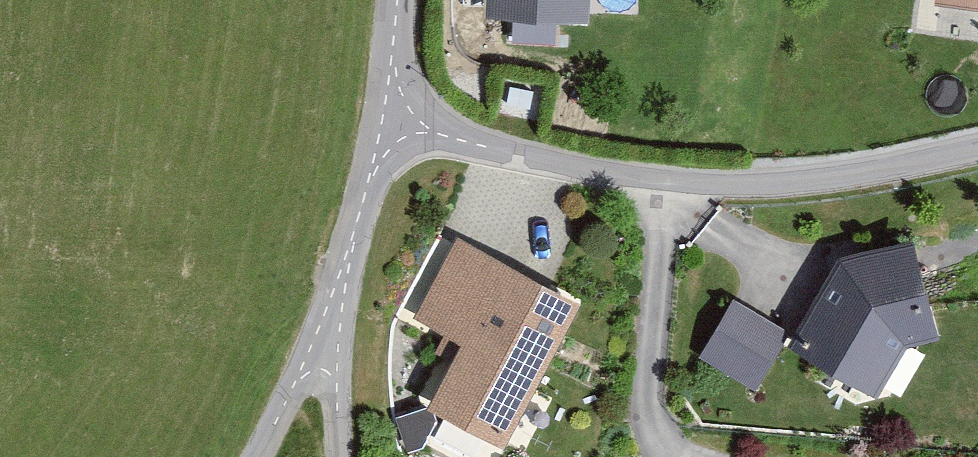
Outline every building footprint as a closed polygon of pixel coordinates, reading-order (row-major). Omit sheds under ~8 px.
[(469,17),(572,17),(572,0),(469,0),(469,17)] [(584,313),(460,245),(416,327),(466,355),(434,415),(507,455),(584,313)] [(841,265),(791,347),(879,400),(910,349),(938,343),(916,248),(841,265)] [(791,340),(736,310),(704,367),(758,398),(791,340)]
